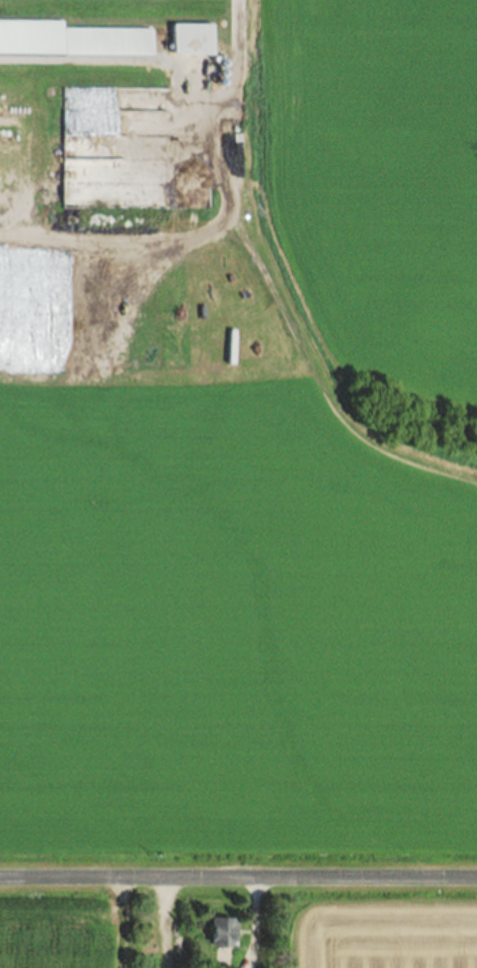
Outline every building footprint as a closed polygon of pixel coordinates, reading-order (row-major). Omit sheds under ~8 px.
[(156,57),(156,30),(67,29),(67,22),(0,22),(0,55),(156,57)] [(218,26),(171,25),(171,44),(178,44),(177,55),(217,56),(218,26)] [(238,947),(239,920),(211,920),(211,947),(238,947)]
